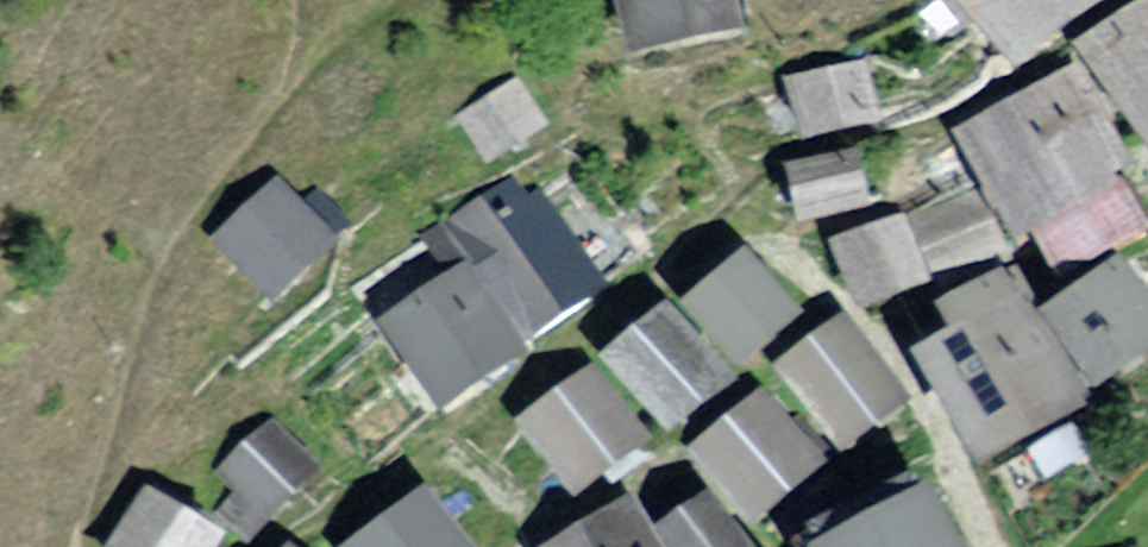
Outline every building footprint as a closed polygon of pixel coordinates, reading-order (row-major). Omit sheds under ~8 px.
[(746,36),(740,0),(625,0),(633,54),(746,36)] [(1015,64),(1108,0),(970,0),(1015,64)] [(1147,133),(1147,4),(1087,47),(1147,133)] [(803,71),(813,130),(879,119),(870,60),(803,71)] [(968,127),(1026,225),(1130,165),(1073,66),(968,127)] [(463,107),(490,155),(548,123),(522,75),(463,107)] [(867,199),(855,156),(795,171),(807,215),(867,199)] [(536,168),(457,225),(530,325),(609,268),(536,168)] [(213,242),(262,302),(342,237),(293,177),(213,242)] [(1147,215),(1126,178),(1046,223),(1067,260),(1147,215)] [(975,180),(918,206),(947,271),(1004,245),(975,180)] [(837,236),(863,306),(931,281),(906,211),(837,236)] [(365,290),(453,407),(535,346),(446,229),(365,290)] [(691,301),(745,369),(808,319),(754,251),(691,301)] [(1105,386),(1147,355),(1147,293),(1123,259),(1051,311),(1105,386)] [(928,358),(983,459),(1084,405),(1013,275),(954,307),(969,335),(928,358)] [(732,376),(670,300),(612,348),(673,424),(732,376)] [(785,368),(849,452),(916,401),(851,318),(785,368)] [(525,416),(580,492),(655,437),(601,362),(525,416)] [(696,452),(761,524),(830,462),(765,391),(696,452)] [(225,505),(251,531),(321,460),(277,418),(227,468),(245,485),(225,505)] [(1087,443),(1075,420),(1038,439),(1050,463),(1087,443)] [(231,530),(158,487),(123,546),(221,546),(231,530)] [(354,546),(472,546),(436,491),(352,544),(354,546)] [(935,492),(828,545),(829,546),(962,546),(935,492)] [(711,501),(665,531),(676,546),(741,546),(711,501)] [(569,546),(660,546),(635,507),(569,546)]
